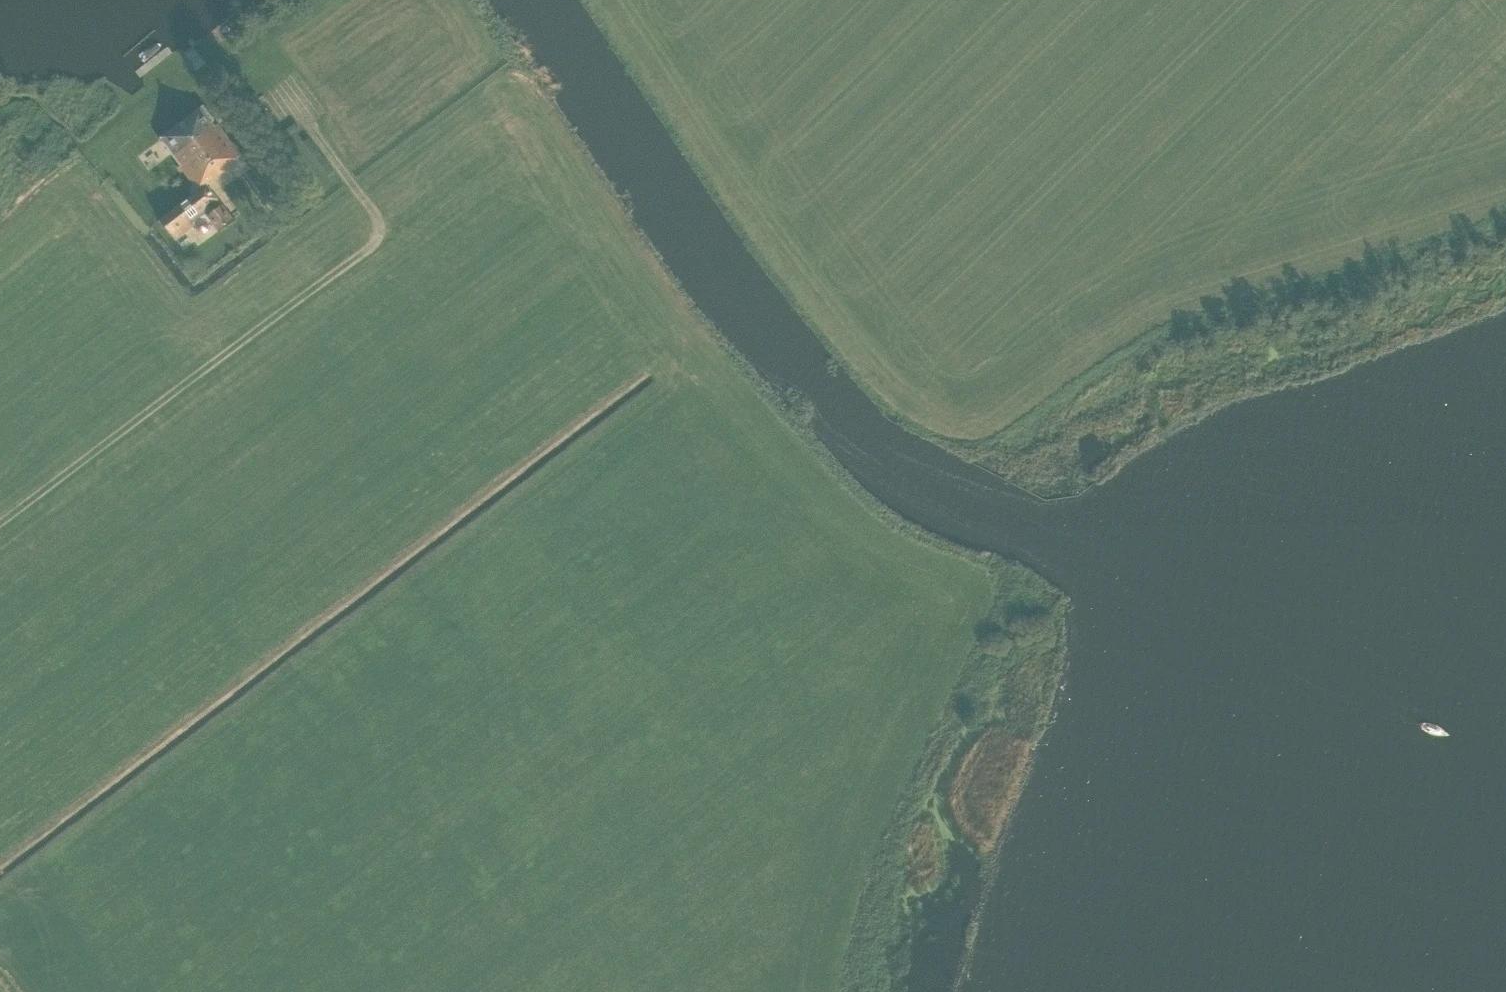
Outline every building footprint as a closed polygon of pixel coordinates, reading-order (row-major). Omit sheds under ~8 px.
[(227,165),(240,155),(217,124),(214,126),(211,122),(214,120),(214,119),(203,106),(160,138),(194,184),(191,186),(190,191),(192,194),(177,206),(178,206),(160,220),(170,234),(189,220),(194,226),(208,216),(220,231),(233,221),(206,185),(229,167),(227,165)]
